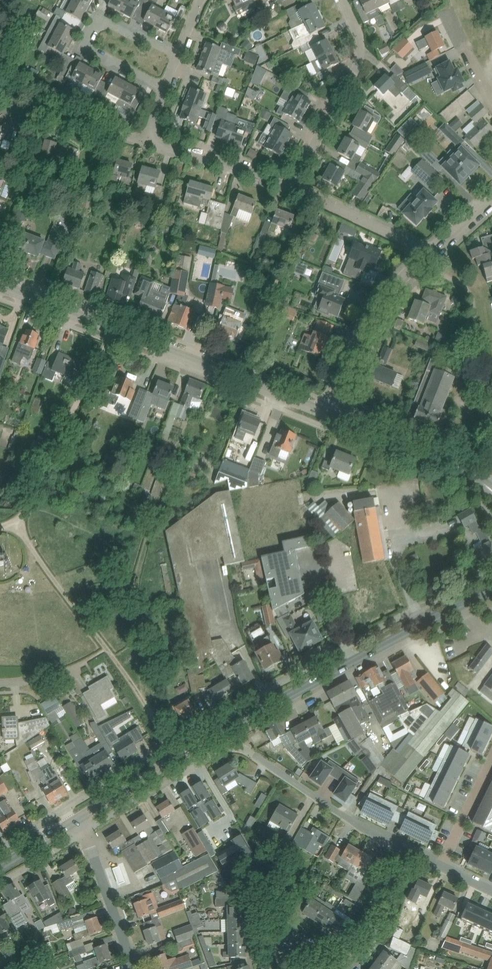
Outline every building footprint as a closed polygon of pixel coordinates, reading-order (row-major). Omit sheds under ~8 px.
[(60,17),(72,24),(75,18),(80,21),(85,13),(85,14),(88,10),(71,1),(70,0),(65,0),(60,9),(63,11),(60,17)] [(71,1),(88,10),(90,6),(89,5),(92,0),(72,0),(71,1)] [(119,13),(126,0),(109,0),(111,1),(108,6),(115,10),(115,11),(119,13)] [(147,0),(126,0),(119,13),(123,16),(123,15),(131,19),(136,10),(141,12),(147,0)] [(150,26),(155,28),(163,12),(152,6),(153,4),(147,0),(141,12),(147,15),(144,21),(151,25),(150,26)] [(236,7),(233,8),(235,12),(241,8),(243,12),(257,6),(255,2),(254,0),(232,0),(236,7)] [(373,0),(358,0),(362,7),(356,10),(363,23),(369,20),(381,15),(378,9),(373,0)] [(378,9),(389,4),(390,6),(396,3),(395,0),(373,0),(378,9)] [(396,3),(400,11),(406,8),(402,0),(395,0),(396,3)] [(297,5),(292,7),(299,20),(295,22),(297,27),(298,27),(304,24),(320,16),(318,11),(317,12),(313,4),(308,6),(306,1),(297,5)] [(421,9),(425,16),(435,11),(430,4),(421,9)] [(163,12),(155,28),(159,30),(159,29),(167,34),(170,28),(175,31),(186,10),(181,7),(174,18),(163,12)] [(50,12),(44,8),(41,13),(48,17),(50,12)] [(297,27),(292,30),(297,41),(298,40),(301,46),(306,43),(306,44),(319,38),(316,31),(325,27),(321,20),(322,20),(320,16),(304,24),(298,27),(297,27)] [(54,21),(48,32),(53,35),(70,44),(72,39),(71,39),(75,32),(69,29),(72,24),(60,17),(57,22),(54,21)] [(30,25),(26,32),(31,34),(34,27),(30,25)] [(53,35),(48,32),(38,50),(51,56),(60,61),(63,55),(67,47),(67,48),(70,44),(53,35)] [(419,50),(424,48),(430,45),(433,52),(443,47),(436,33),(416,43),(419,50)] [(312,49),(317,60),(334,52),(332,48),(331,48),(326,40),(321,42),(319,38),(306,44),(309,50),(312,49)] [(241,44),(247,52),(253,46),(247,39),(241,44)] [(404,39),(393,50),(402,59),(413,48),(404,39)] [(206,44),(202,57),(222,64),(227,52),(239,56),(241,50),(222,43),(219,48),(206,44)] [(390,52),(386,43),(378,47),(381,55),(390,52)] [(334,52),(317,60),(311,63),(317,74),(320,80),(333,74),(330,67),(338,63),(335,56),(336,56),(334,52)] [(252,55),(249,63),(255,65),(258,57),(252,55)] [(222,64),(202,57),(197,70),(210,75),(218,77),(222,64)] [(59,75),(65,78),(72,66),(66,62),(59,75)] [(425,62),(403,73),(409,85),(431,74),(425,62)] [(455,74),(449,62),(440,66),(440,65),(432,69),(442,89),(450,85),(452,91),(462,86),(460,83),(462,82),(458,73),(455,74)] [(79,92),(80,90),(92,68),(87,66),(87,67),(79,63),(76,68),(72,66),(65,78),(70,81),(68,86),(79,92)] [(256,65),(250,82),(258,86),(266,71),(256,65)] [(93,93),(99,96),(105,84),(100,81),(103,75),(95,71),(96,70),(92,68),(80,90),(91,96),(93,93)] [(280,76),(286,74),(284,68),(278,71),(280,76)] [(32,69),(29,74),(37,77),(39,72),(32,69)] [(401,92),(402,93),(408,88),(394,74),(388,80),(384,76),(374,87),(383,96),(389,89),(397,96),(401,92)] [(105,98),(116,104),(119,100),(128,83),(123,80),(123,81),(116,77),(111,87),(105,84),(99,96),(104,99),(105,98)] [(293,85),(300,88),(302,83),(296,79),(293,85)] [(119,100),(116,104),(128,110),(129,108),(135,111),(141,99),(135,96),(139,90),(131,86),(131,85),(128,83),(119,100)] [(215,92),(223,95),(226,88),(218,85),(215,92)] [(417,96),(408,87),(408,88),(402,93),(411,102),(417,96)] [(227,88),(225,94),(232,97),(234,91),(227,88)] [(248,88),(246,94),(253,101),(258,93),(248,88)] [(191,89),(186,104),(200,109),(205,95),(191,89)] [(59,90),(56,96),(61,99),(64,93),(59,90)] [(280,98),(288,103),(305,112),(311,102),(290,91),(288,94),(283,91),(280,98)] [(253,101),(245,99),(244,104),(251,107),(253,101)] [(182,113),(180,118),(195,124),(197,117),(206,120),(203,129),(210,132),(213,125),(216,115),(200,109),(186,104),(184,103),(182,110),(183,110),(182,113)] [(305,112),(288,103),(285,109),(280,106),(276,113),(282,116),(283,114),(299,122),(305,112)] [(467,139),(474,148),(491,132),(491,130),(484,121),(482,118),(488,113),(481,105),(469,116),(475,123),(473,124),(476,128),(465,138),(467,139)] [(216,115),(213,125),(219,128),(216,137),(224,140),(222,143),(227,144),(233,126),(237,116),(228,113),(229,110),(220,107),(216,115)] [(260,116),(268,121),(271,114),(264,110),(260,116)] [(354,127),(351,134),(369,144),(372,137),(366,134),(373,121),(378,123),(381,118),(376,115),(374,119),(369,116),(361,112),(360,111),(352,126),(354,127)] [(458,117),(448,126),(454,131),(463,124),(458,117)] [(270,137),(286,146),(292,135),(287,132),(290,127),(274,118),(268,127),(273,130),(270,137)] [(404,124),(397,131),(404,138),(411,131),(404,124)] [(450,140),(456,134),(445,124),(440,129),(450,140)] [(233,126),(227,144),(231,146),(232,143),(240,146),(245,130),(233,126)] [(345,138),(337,152),(346,157),(351,160),(358,163),(362,158),(355,154),(359,146),(365,150),(369,144),(351,134),(350,133),(347,139),(345,138)] [(385,151),(394,156),(405,140),(396,134),(385,151)] [(286,146),(270,137),(264,147),(280,156),(286,146)] [(45,140),(44,145),(35,143),(28,166),(42,170),(45,160),(51,162),(52,158),(59,160),(58,163),(69,167),(75,149),(63,146),(62,149),(55,147),(56,144),(45,140)] [(419,153),(429,163),(434,157),(425,147),(419,153)] [(479,166),(461,149),(452,158),(469,176),(471,174),(471,175),(472,174),(471,174),(476,169),(477,169),(477,168),(479,166)] [(247,155),(254,159),(257,153),(251,150),(247,155)] [(386,153),(384,156),(387,158),(385,161),(389,163),(393,157),(386,153)] [(469,176),(452,158),(443,167),(460,185),(462,183),(463,183),(463,182),(467,178),(468,178),(468,177),(469,176)] [(410,166),(408,168),(427,186),(438,174),(422,160),(413,169),(410,166)] [(109,167),(106,176),(105,180),(112,183),(114,175),(128,179),(132,165),(129,164),(130,163),(124,161),(124,163),(117,161),(115,169),(109,167)] [(360,163),(356,171),(374,182),(376,183),(381,174),(360,163)] [(374,182),(356,171),(342,164),(339,170),(330,165),(327,172),(325,171),(321,177),(323,178),(323,180),(336,187),(343,175),(346,176),(347,174),(361,181),(360,183),(362,184),(354,195),(361,201),(374,182)] [(143,168),(140,177),(138,183),(137,189),(146,191),(147,186),(155,188),(160,173),(158,172),(158,170),(151,168),(150,170),(143,168)] [(317,186),(325,191),(329,183),(321,179),(317,186)] [(190,181),(184,203),(199,208),(200,204),(208,206),(206,213),(208,213),(205,225),(213,227),(221,230),(222,230),(223,216),(224,214),(226,205),(210,200),(214,188),(190,181)] [(403,213),(403,214),(416,225),(424,217),(425,218),(432,210),(431,209),(436,203),(423,191),(417,199),(403,213)] [(141,206),(157,210),(161,198),(153,195),(151,203),(142,201),(141,206)] [(237,217),(249,223),(252,214),(257,203),(238,196),(231,215),(237,217)] [(86,214),(90,202),(85,201),(81,212),(86,214)] [(27,214),(31,213),(33,208),(29,205),(19,208),(14,220),(17,221),(21,223),(25,221),(27,214)] [(276,210),(273,219),(268,231),(274,234),(277,226),(289,230),(296,233),(297,232),(300,223),(293,220),(294,217),(276,210)] [(222,230),(217,250),(223,252),(227,234),(233,219),(223,216),(222,230)] [(167,218),(165,224),(174,227),(176,220),(167,218)] [(343,223),(339,231),(355,237),(358,230),(343,223)] [(22,232),(20,239),(16,248),(38,257),(40,253),(54,258),(62,239),(51,234),(48,243),(44,242),(44,241),(22,232)] [(261,233),(250,262),(254,264),(257,256),(258,257),(261,250),(267,252),(270,244),(266,243),(269,235),(261,233)] [(483,239),(482,242),(484,249),(483,249),(483,248),(470,252),(473,260),(477,258),(479,265),(483,264),(488,282),(491,281),(491,237),(483,239)] [(343,274),(358,280),(362,271),(364,272),(367,265),(374,268),(377,261),(377,260),(381,251),(369,247),(368,248),(356,243),(353,251),(353,250),(343,274)] [(208,248),(206,256),(214,258),(216,250),(208,248)] [(177,255),(171,287),(169,293),(185,296),(189,273),(188,272),(191,258),(177,255)] [(144,269),(150,270),(153,260),(147,258),(144,269)] [(68,268),(66,273),(63,283),(80,288),(85,273),(79,271),(82,263),(75,261),(72,269),(68,268)] [(294,272),(304,276),(307,266),(298,263),(294,272)] [(130,296),(138,270),(133,269),(131,278),(122,276),(121,282),(111,280),(106,299),(122,303),(124,295),(130,296)] [(92,271),(89,281),(86,290),(96,294),(102,274),(92,271)] [(169,293),(171,287),(164,285),(161,292),(152,289),(155,281),(142,276),(135,293),(143,296),(138,309),(160,318),(164,309),(163,308),(169,293)] [(340,288),(320,277),(317,286),(320,287),(316,296),(323,298),(318,310),(328,315),(329,312),(338,316),(339,314),(340,313),(341,309),(341,308),(344,300),(337,297),(340,288)] [(206,305),(219,308),(224,286),(211,283),(206,305)] [(423,299),(422,303),(442,310),(443,306),(447,296),(426,288),(422,299),(423,299)] [(281,295),(279,301),(287,304),(289,299),(281,295)] [(193,320),(199,304),(185,299),(184,300),(177,297),(172,310),(168,321),(185,327),(189,318),(193,320)] [(442,310),(422,303),(415,300),(408,317),(424,323),(429,311),(440,315),(442,310)] [(281,316),(293,321),(298,310),(285,305),(281,316)] [(250,327),(243,324),(244,320),(237,317),(238,313),(226,309),(218,331),(236,338),(236,337),(244,340),(250,327)] [(305,334),(303,339),(299,348),(318,356),(321,350),(324,351),(334,326),(324,322),(319,320),(312,337),(305,334)] [(0,352),(2,346),(3,346),(9,329),(4,328),(4,327),(0,326),(0,352)] [(19,342),(12,362),(21,365),(23,357),(31,360),(37,344),(38,340),(37,340),(39,334),(28,330),(26,335),(24,335),(22,339),(21,343),(19,342)] [(446,335),(438,332),(434,344),(441,346),(446,335)] [(414,346),(431,352),(433,345),(430,344),(431,343),(417,338),(414,346)] [(397,373),(385,368),(388,361),(387,361),(391,350),(384,347),(372,378),(392,386),(397,373)] [(48,361),(45,370),(44,370),(41,376),(53,380),(56,371),(76,379),(80,367),(79,363),(66,358),(67,355),(59,352),(55,364),(48,361)] [(41,374),(46,361),(38,358),(32,371),(41,374)] [(413,404),(416,406),(419,407),(414,418),(437,426),(441,416),(444,417),(446,410),(442,408),(454,376),(450,375),(452,370),(441,366),(440,370),(438,369),(441,361),(431,358),(426,370),(413,404)] [(100,405),(107,408),(109,403),(115,406),(119,396),(132,401),(136,391),(130,389),(133,382),(120,377),(117,385),(116,384),(113,391),(106,389),(100,405)] [(200,399),(202,393),(205,384),(190,379),(180,405),(174,403),(141,489),(147,493),(154,475),(158,477),(149,499),(155,506),(168,472),(167,466),(164,465),(168,457),(166,456),(173,448),(166,445),(177,416),(186,419),(194,397),(200,399)] [(159,382),(154,395),(154,396),(148,394),(149,391),(148,391),(143,406),(142,406),(143,406),(138,420),(144,422),(152,404),(156,405),(156,406),(165,409),(174,388),(172,387),(172,385),(167,384),(167,385),(159,382)] [(142,386),(138,396),(135,403),(143,406),(149,388),(142,386)] [(245,415),(242,423),(240,430),(236,428),(226,453),(232,456),(238,440),(258,447),(262,436),(256,433),(260,421),(245,415)] [(130,421),(127,428),(134,430),(137,423),(130,421)] [(293,445),(292,445),(295,435),(283,430),(281,436),(278,434),(270,454),(277,457),(278,457),(286,460),(289,452),(290,452),(293,445)] [(38,450),(33,460),(38,462),(43,452),(38,450)] [(242,466),(248,467),(252,452),(246,450),(242,466)] [(325,460),(322,467),(330,470),(331,467),(340,470),(337,477),(349,482),(351,475),(349,474),(355,458),(336,451),(332,462),(325,460)] [(224,459),(215,483),(227,479),(230,491),(247,487),(248,472),(249,470),(224,459)] [(248,472),(247,487),(259,485),(258,473),(249,470),(248,472)] [(308,482),(315,485),(320,473),(312,470),(308,482)] [(193,511),(166,532),(192,657),(195,669),(196,674),(205,669),(204,663),(213,658),(216,663),(223,674),(226,679),(236,673),(239,677),(244,685),(254,679),(249,670),(243,661),(236,665),(233,661),(236,660),(223,638),(211,641),(194,562),(223,556),(225,565),(245,561),(230,491),(216,493),(193,511)] [(355,512),(362,553),(364,563),(385,559),(374,498),(353,502),(355,512)] [(324,515),(318,520),(333,538),(355,520),(339,502),(324,515)] [(459,515),(465,527),(469,525),(474,534),(476,533),(483,545),(475,550),(479,557),(480,556),(485,565),(491,561),(491,544),(483,528),(481,529),(476,521),(477,520),(470,508),(459,515)] [(286,552),(262,557),(271,602),(271,604),(273,611),(274,611),(285,605),(304,594),(302,584),(295,549),(308,547),(306,537),(283,542),(286,552)] [(417,554),(411,556),(413,562),(419,560),(417,554)] [(273,611),(271,604),(262,606),(267,626),(276,624),(273,611)] [(290,615),(285,605),(274,611),(278,619),(277,620),(287,639),(293,636),(301,651),(309,647),(311,650),(315,647),(314,645),(322,640),(312,622),(298,630),(290,615)] [(322,609),(315,611),(318,622),(325,619),(322,609)] [(265,648),(256,652),(266,670),(267,671),(275,667),(274,666),(284,661),(278,649),(276,650),(268,636),(260,640),(265,648)] [(477,672),(491,654),(491,648),(487,643),(469,666),(477,672)] [(406,656),(393,663),(401,678),(401,677),(410,695),(419,690),(415,683),(413,680),(418,677),(414,670),(406,656)] [(385,758),(381,765),(403,783),(469,702),(453,688),(448,694),(452,698),(445,706),(440,712),(428,703),(423,704),(409,711),(393,677),(388,669),(382,672),(378,666),(357,678),(361,687),(381,724),(394,748),(390,753),(385,758)] [(200,692),(200,689),(196,675),(196,674),(195,669),(188,670),(193,695),(200,692)] [(417,682),(434,702),(445,693),(428,672),(417,682)] [(196,675),(200,689),(208,687),(216,701),(233,691),(227,680),(215,688),(211,682),(206,683),(204,674),(196,675)] [(480,690),(491,700),(491,674),(480,690)] [(89,687),(91,690),(84,694),(99,720),(106,715),(101,705),(114,697),(110,689),(114,687),(107,677),(89,687)] [(350,681),(339,687),(328,693),(342,719),(345,724),(354,738),(356,742),(373,763),(377,768),(377,769),(381,765),(385,758),(369,737),(367,738),(364,733),(365,732),(360,724),(370,718),(350,681)] [(454,688),(462,693),(466,687),(459,682),(454,688)] [(43,705),(49,714),(62,706),(56,697),(43,705)] [(179,714),(183,721),(196,713),(188,698),(171,708),(176,716),(179,714)] [(71,702),(63,707),(76,728),(84,723),(71,702)] [(128,712),(121,716),(124,721),(131,717),(128,712)] [(3,718),(4,728),(4,730),(3,730),(3,732),(4,732),(5,739),(6,739),(14,739),(16,739),(17,747),(48,727),(46,717),(18,723),(18,717),(12,717),(12,715),(5,717),(5,718),(3,718)] [(121,716),(99,727),(102,733),(112,748),(114,747),(117,751),(122,760),(137,750),(129,737),(127,733),(119,738),(113,728),(124,722),(124,721),(121,716)] [(317,717),(305,724),(311,735),(316,743),(322,740),(332,734),(329,727),(323,730),(317,717)] [(469,732),(489,742),(491,736),(491,733),(491,731),(491,726),(476,718),(469,732)] [(292,744),(287,733),(285,734),(277,720),(266,726),(268,730),(266,731),(272,741),(280,736),(286,748),(303,766),(309,761),(300,752),(296,747),(292,744)] [(298,727),(287,733),(292,744),(296,747),(298,745),(295,740),(296,739),(303,750),(300,752),(309,761),(315,758),(304,739),(311,735),(305,724),(303,725),(302,724),(298,726),(298,727)] [(338,727),(345,742),(354,738),(345,724),(338,727)] [(451,726),(446,732),(451,736),(457,730),(451,726)] [(78,732),(70,737),(73,742),(81,737),(78,732)] [(489,742),(469,732),(463,746),(481,754),(484,749),(485,750),(489,742)] [(102,733),(97,736),(102,745),(106,751),(105,751),(107,754),(113,751),(112,748),(102,733)] [(34,749),(45,743),(40,735),(28,742),(32,749),(30,750),(34,756),(37,754),(34,749)] [(84,742),(80,743),(84,750),(82,750),(84,753),(83,754),(85,756),(84,757),(87,763),(89,761),(93,767),(95,766),(100,774),(114,765),(108,756),(107,754),(105,751),(92,759),(87,751),(90,749),(85,741),(84,741),(82,736),(81,737),(84,742)] [(76,746),(69,750),(83,773),(85,772),(90,780),(100,774),(95,766),(93,767),(89,761),(87,763),(84,757),(85,756),(83,754),(84,753),(82,750),(84,750),(80,743),(84,742),(81,737),(73,742),(76,746)] [(354,738),(345,742),(349,747),(356,742),(354,738)] [(451,745),(444,759),(462,767),(469,754),(451,745)] [(39,766),(34,756),(25,761),(30,770),(39,766)] [(444,759),(438,772),(458,781),(456,780),(462,767),(444,759)] [(336,778),(342,769),(330,760),(327,765),(322,762),(310,778),(321,785),(329,774),(336,778)] [(7,763),(1,766),(5,773),(11,769),(7,763)] [(245,790),(251,793),(257,783),(240,773),(238,774),(231,763),(223,768),(222,767),(217,770),(218,772),(216,773),(219,778),(214,781),(223,795),(229,791),(225,786),(235,779),(236,781),(247,787),(245,790)] [(373,763),(367,767),(372,774),(377,768),(373,763)] [(46,765),(40,768),(59,799),(68,793),(59,779),(58,780),(56,775),(51,766),(48,768),(46,765)] [(59,799),(40,768),(39,766),(28,772),(33,782),(35,781),(36,781),(40,779),(46,787),(42,790),(51,804),(59,799)] [(360,780),(342,769),(336,778),(342,783),(334,794),(345,802),(360,780)] [(438,772),(431,785),(449,794),(452,789),(454,789),(458,781),(438,772)] [(13,827),(21,822),(3,794),(8,791),(9,791),(0,776),(0,807),(13,827)] [(390,786),(392,782),(380,776),(378,781),(390,786)] [(194,786),(193,787),(201,801),(207,811),(213,820),(222,814),(220,812),(217,806),(202,782),(194,786)] [(449,794),(431,785),(425,799),(443,808),(449,794)] [(188,790),(180,795),(200,827),(209,822),(204,813),(198,803),(189,789),(188,790)] [(259,798),(265,802),(268,796),(262,793),(259,798)] [(362,812),(376,818),(385,800),(371,793),(368,797),(364,806),(362,812)] [(365,796),(359,804),(364,806),(368,797),(365,796)] [(478,808),(491,815),(491,798),(486,796),(480,808),(478,808)] [(156,808),(161,815),(163,817),(175,810),(169,800),(156,808)] [(385,800),(376,818),(390,825),(392,820),(396,811),(399,806),(385,800)] [(279,804),(271,819),(288,830),(297,815),(290,811),(289,812),(279,806),(280,805),(279,804)] [(4,833),(13,827),(0,807),(0,826),(4,833)] [(478,808),(474,816),(476,817),(473,822),(491,831),(491,830),(491,815),(478,808)] [(396,811),(392,820),(397,823),(402,814),(396,811)] [(403,825),(400,830),(414,837),(423,818),(409,812),(407,816),(403,825)] [(397,823),(403,825),(407,816),(402,814),(397,823)] [(138,835),(133,838),(148,863),(162,854),(162,855),(172,849),(159,829),(154,832),(144,815),(132,823),(138,833),(144,829),(149,836),(149,838),(142,842),(138,835)] [(243,829),(247,835),(256,819),(251,815),(243,829)] [(423,818),(414,837),(428,844),(431,839),(435,830),(437,825),(423,818)] [(297,835),(293,843),(308,851),(314,842),(324,848),(326,844),(330,837),(314,827),(311,832),(302,827),(297,835)] [(183,834),(196,857),(206,851),(193,828),(183,834)] [(435,830),(431,839),(436,841),(440,832),(435,830)] [(478,830),(474,838),(480,841),(484,833),(478,830)] [(148,864),(148,863),(133,838),(126,842),(119,831),(107,839),(113,848),(118,845),(122,851),(121,851),(134,872),(148,864)] [(236,846),(218,857),(223,866),(241,855),(242,856),(251,850),(241,835),(232,840),(236,846)] [(286,835),(276,852),(263,858),(265,865),(281,859),(280,857),(292,839),(286,835)] [(344,868),(350,871),(361,851),(350,845),(345,854),(340,851),(341,850),(333,845),(325,857),(334,862),(335,860),(339,862),(338,864),(344,868)] [(477,847),(468,863),(479,869),(488,852),(477,847)] [(361,851),(350,871),(361,877),(372,857),(361,851)] [(180,890),(213,873),(219,870),(209,854),(183,866),(175,852),(161,858),(153,863),(163,882),(164,884),(176,879),(180,890)] [(479,869),(491,874),(491,871),(491,854),(488,852),(479,869)] [(53,883),(58,892),(62,898),(70,893),(65,886),(74,881),(70,875),(79,869),(73,859),(60,867),(65,875),(53,883)] [(219,870),(213,873),(221,887),(226,884),(219,870)] [(57,903),(49,884),(44,886),(41,880),(30,887),(40,904),(46,900),(50,907),(57,903)] [(412,890),(409,898),(407,902),(412,904),(417,892),(427,897),(432,886),(419,880),(414,891),(412,890)] [(357,901),(366,885),(358,881),(349,896),(357,901)] [(14,883),(3,890),(11,902),(4,906),(17,928),(29,921),(23,911),(30,907),(23,894),(21,896),(19,892),(14,884),(15,883),(14,883)] [(200,889),(202,892),(206,891),(208,889),(208,886),(205,883),(202,884),(200,886),(200,889)] [(322,887),(332,892),(334,888),(324,883),(322,887)] [(334,888),(332,892),(341,898),(343,894),(334,888)] [(152,890),(132,897),(135,904),(139,917),(148,914),(150,913),(153,919),(153,920),(158,918),(160,917),(185,908),(182,898),(158,908),(153,893),(152,890)] [(445,892),(442,900),(435,914),(440,917),(445,906),(453,909),(458,898),(445,892)] [(303,912),(314,920),(326,902),(315,895),(312,899),(303,912)] [(244,919),(244,906),(235,906),(235,898),(216,898),(216,907),(229,907),(229,919),(244,919)] [(343,902),(353,908),(355,904),(346,898),(343,902)] [(314,920),(325,926),(333,913),(337,908),(326,901),(326,902),(314,920)] [(421,925),(429,906),(422,903),(414,922),(421,925)] [(355,904),(353,908),(362,913),(364,909),(355,904)] [(468,904),(461,919),(473,925),(480,910),(468,904)] [(187,912),(191,923),(195,922),(201,921),(198,912),(192,914),(191,910),(187,912)] [(480,910),(473,925),(485,930),(491,915),(480,910)] [(0,911),(0,936),(11,929),(0,911)] [(325,926),(335,933),(344,920),(333,913),(325,926)] [(51,916),(42,921),(45,926),(52,925),(55,923),(51,916)] [(75,926),(73,926),(76,933),(74,934),(76,940),(82,938),(92,934),(102,931),(97,917),(87,920),(85,921),(86,922),(75,926)] [(45,926),(43,927),(46,937),(50,935),(49,930),(51,929),(53,933),(73,926),(75,926),(73,918),(66,920),(52,925),(45,926)] [(152,920),(143,923),(145,931),(144,931),(149,945),(158,942),(160,941),(155,928),(160,926),(158,918),(153,920),(153,919),(152,920)] [(229,919),(229,932),(245,931),(244,919),(229,919)] [(446,919),(439,935),(438,938),(443,940),(445,938),(452,925),(453,922),(446,919)] [(344,920),(335,933),(346,940),(354,928),(344,920)] [(191,923),(191,924),(195,934),(199,933),(197,928),(203,926),(201,921),(195,922),(191,923)] [(195,934),(191,924),(174,930),(178,942),(195,936),(195,934)] [(396,927),(393,936),(399,939),(404,930),(396,927)] [(229,932),(230,944),(245,944),(245,931),(229,932)] [(199,937),(202,947),(207,945),(212,944),(212,940),(207,941),(207,940),(211,939),(211,936),(204,937),(203,935),(199,937)] [(393,936),(390,947),(402,953),(407,956),(412,947),(412,945),(399,939),(393,936)] [(458,940),(454,952),(459,954),(460,951),(464,942),(458,940)] [(43,944),(44,959),(54,955),(50,942),(43,944)] [(464,942),(460,951),(478,957),(481,948),(464,942)] [(77,966),(78,968),(87,968),(101,964),(101,962),(102,962),(111,958),(107,944),(95,948),(98,956),(84,961),(84,963),(77,966)] [(182,953),(185,950),(185,947),(182,944),(179,944),(176,947),(176,950),(179,953),(182,953)] [(245,944),(230,944),(230,952),(223,952),(224,957),(245,957),(245,944)] [(85,945),(72,950),(68,951),(71,958),(75,956),(77,962),(83,960),(81,954),(87,952),(85,945)] [(207,945),(202,947),(206,957),(210,967),(217,965),(212,951),(209,952),(207,945)] [(396,960),(397,961),(408,968),(409,968),(410,966),(416,949),(412,947),(407,956),(402,953),(396,960)] [(19,963),(12,951),(5,956),(12,968),(19,963)] [(377,962),(386,968),(391,968),(397,961),(396,960),(384,951),(377,962)] [(152,960),(154,966),(156,965),(158,968),(167,968),(168,968),(170,968),(177,965),(179,968),(186,968),(201,964),(203,963),(201,958),(192,962),(189,954),(175,959),(167,961),(167,960),(165,954),(163,955),(154,958),(154,959),(152,960)]
